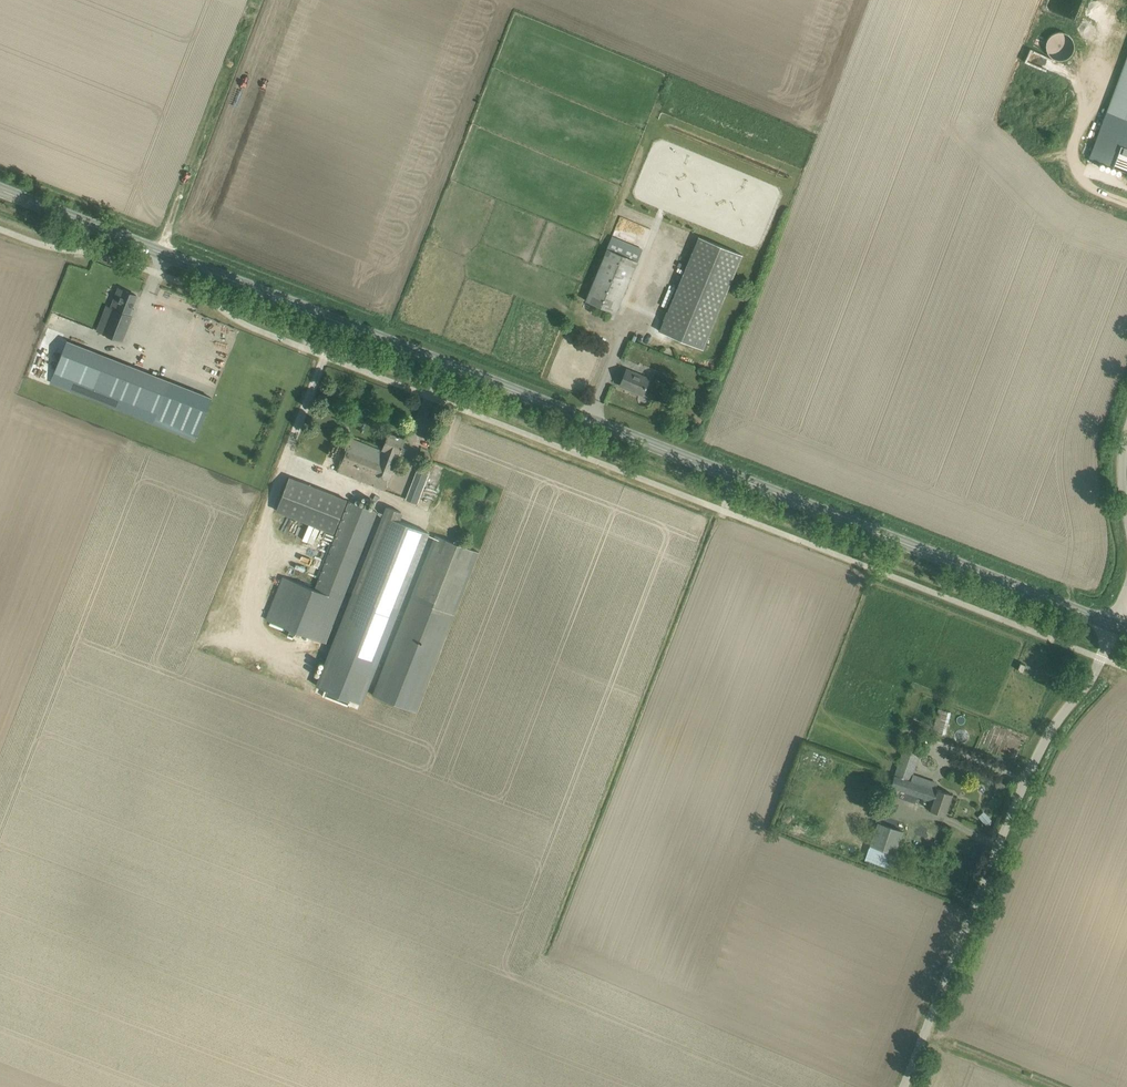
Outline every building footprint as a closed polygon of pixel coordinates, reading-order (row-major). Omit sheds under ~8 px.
[(1051,56),(1071,55),(1069,32),(1050,33),(1051,56)] [(1091,155),(1126,169),(1126,57),(1091,155)] [(644,248),(642,247),(613,235),(586,300),(618,313),(644,248)] [(703,349),(742,254),(699,236),(659,331),(703,349)] [(113,308),(104,333),(122,340),(135,308),(132,307),(137,295),(119,288),(111,307),(113,308)] [(158,414),(171,381),(108,356),(108,358),(66,341),(54,372),(158,414)] [(643,394),(645,389),(650,378),(627,369),(620,385),(643,394)] [(388,432),(382,450),(351,437),(338,471),(385,490),(389,479),(399,454),(399,455),(405,439),(388,432)] [(290,477),(277,510),(364,544),(377,513),(290,477)] [(418,503),(422,492),(411,488),(407,498),(418,503)] [(400,520),(382,513),(316,685),(325,689),(351,699),(362,703),(430,532),(400,520)] [(479,551),(436,534),(369,706),(412,723),(479,551)] [(282,576),(266,620),(289,629),(288,631),(295,633),(296,631),(326,643),(343,600),(315,589),(282,576)] [(1018,670),(1023,672),(1026,664),(1021,662),(1018,670)] [(351,699),(325,689),(323,695),(348,705),(351,699)] [(945,734),(951,712),(939,708),(933,730),(945,734)] [(905,745),(890,787),(931,800),(928,809),(945,814),(953,794),(936,788),(935,789),(910,780),(920,751),(905,745)] [(992,821),(984,812),(980,817),(987,825),(992,821)] [(895,852),(902,830),(877,822),(870,844),(895,852)]
